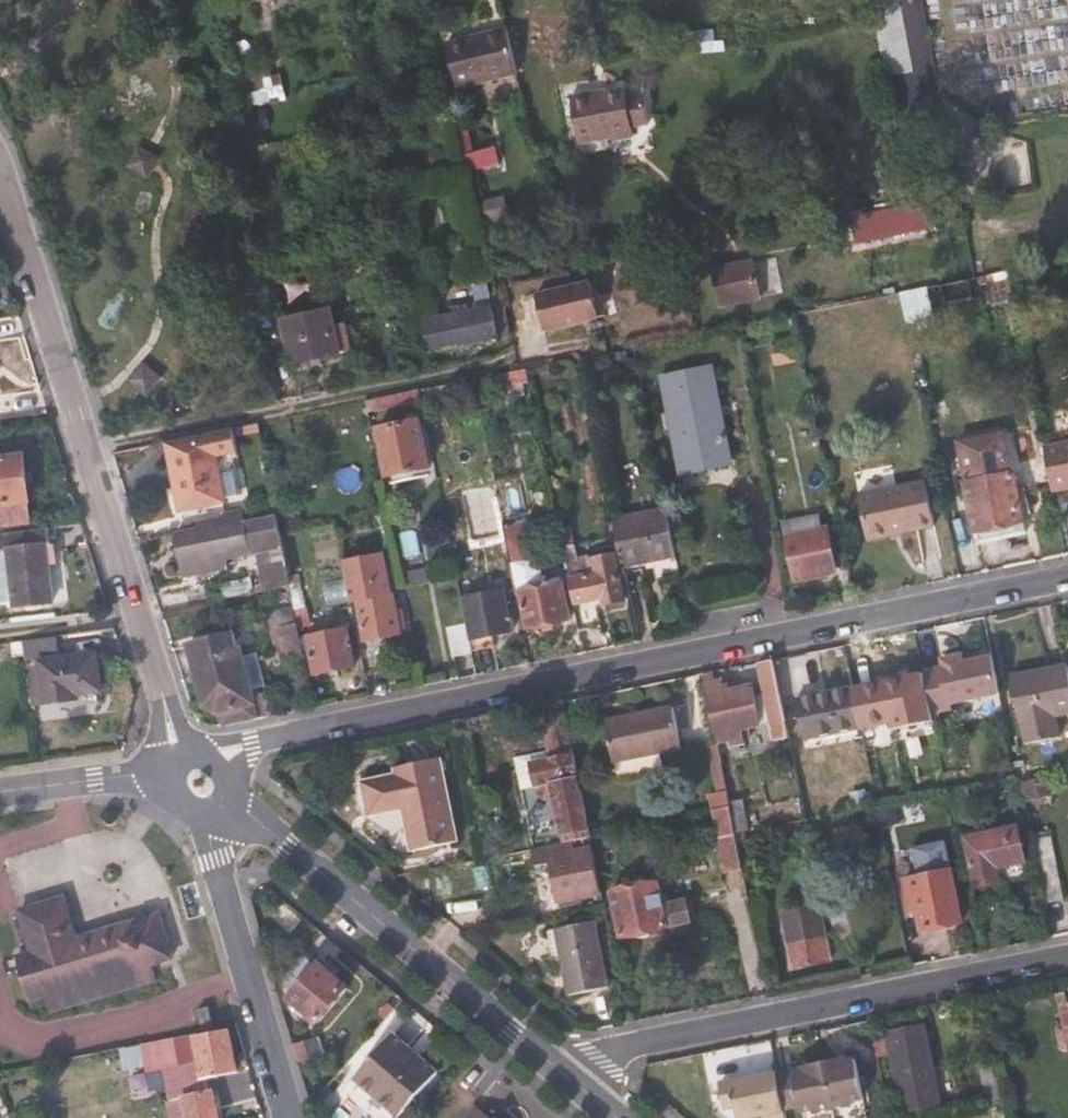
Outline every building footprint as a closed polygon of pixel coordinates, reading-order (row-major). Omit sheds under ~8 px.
[(518,75),(507,31),(448,45),(457,89),(518,75)] [(285,97),(279,78),(270,80),(265,66),(238,74),(256,134),(268,130),(261,105),(285,97)] [(649,128),(645,100),(627,103),(626,95),(594,100),(594,97),(570,100),(578,147),(632,139),(631,131),(649,128)] [(502,167),(497,149),(476,154),(470,129),(455,133),(479,229),(489,225),(476,173),(502,167)] [(1000,146),(1001,181),(1030,180),(1029,145),(1000,146)] [(139,148),(128,164),(146,176),(157,160),(139,148)] [(938,229),(932,202),(851,219),(856,246),(938,229)] [(762,300),(754,262),(712,270),(720,308),(762,300)] [(506,305),(496,307),(492,307),(487,276),(473,279),(478,309),(424,321),(433,356),(512,339),(506,305)] [(985,308),(979,276),(958,280),(934,286),(938,308),(960,304),(962,312),(985,308)] [(536,288),(543,328),(600,319),(593,278),(536,288)] [(354,352),(349,332),(338,333),(334,312),(284,323),(293,365),(354,352)] [(733,467),(714,370),(662,379),(681,476),(733,467)] [(424,403),(421,391),(367,402),(370,415),(424,403)] [(431,469),(421,423),(379,432),(389,477),(431,469)] [(228,503),(218,455),(223,454),(218,435),(169,446),(183,513),(228,503)] [(1067,486),(1067,436),(1044,439),(1050,488),(1067,486)] [(964,485),(973,523),(975,536),(1018,528),(1015,514),(1023,512),(1015,475),(1011,476),(1003,437),(961,445),(969,485),(964,485)] [(23,457),(0,460),(0,529),(31,526),(23,457)] [(936,525),(927,481),(859,494),(868,539),(936,525)] [(677,559),(668,510),(614,522),(625,571),(677,559)] [(293,588),(278,518),(247,525),(245,514),(225,517),(226,520),(201,525),(203,534),(180,540),(188,577),(228,568),(226,559),(252,553),(253,558),(262,556),(269,592),(293,588)] [(839,574),(830,528),(824,529),(821,516),(782,524),(794,584),(839,574)] [(46,547),(52,547),(50,529),(0,535),(0,553),(7,552),(14,611),(53,606),(46,547)] [(626,603),(616,556),(589,561),(590,570),(582,571),(577,547),(565,550),(584,640),(599,636),(593,604),(602,602),(604,608),(626,603)] [(394,601),(385,558),(345,565),(354,607),(359,607),(366,642),(403,634),(396,600),(394,601)] [(572,620),(564,585),(520,595),(527,630),(572,620)] [(512,627),(504,593),(465,600),(473,642),(487,639),(487,632),(512,627)] [(306,656),(296,608),(270,614),(273,631),(282,630),(288,659),(306,656)] [(356,667),(349,631),(309,640),(316,675),(356,667)] [(254,688),(244,652),(239,652),(235,636),(190,648),(205,707),(220,714),(223,728),(281,715),(276,693),(263,696),(259,687),(254,688)] [(104,705),(102,694),(97,656),(60,659),(57,639),(22,643),(32,709),(45,707),(79,703),(81,707),(104,705)] [(991,655),(963,661),(963,659),(943,662),(945,670),(925,674),(934,717),(953,713),(951,707),(999,697),(991,655)] [(787,725),(775,662),(758,666),(771,728),(787,725)] [(889,698),(882,665),(850,672),(853,691),(856,704),(889,698)] [(1016,681),(1027,742),(1058,737),(1054,717),(1067,714),(1067,670),(1016,681)] [(761,727),(753,687),(747,688),(745,679),(716,684),(714,675),(702,678),(715,737),(761,727)] [(862,731),(856,704),(853,691),(798,703),(805,741),(862,731)] [(592,838),(566,705),(552,707),(542,709),(551,754),(511,763),(518,794),(533,792),(534,796),(538,801),(544,803),(552,804),(560,845),(592,838)] [(682,749),(673,709),(605,722),(613,763),(682,749)] [(459,844),(442,760),(396,769),(398,776),(365,783),(372,817),(406,810),(415,853),(459,844)] [(1051,797),(1047,781),(1026,786),(1029,801),(1051,797)] [(730,810),(727,793),(709,797),(712,814),(730,810)] [(761,830),(756,812),(747,814),(746,806),(730,810),(736,836),(761,830)] [(736,836),(730,810),(712,814),(725,873),(743,869),(736,836)] [(1025,864),(1018,829),(966,839),(976,888),(1001,883),(999,869),(1025,864)] [(603,895),(592,838),(560,845),(533,851),(536,868),(551,865),(559,904),(603,895)] [(916,867),(951,861),(946,838),(912,845),(916,867)] [(1063,901),(1057,867),(1040,870),(1047,904),(1063,901)] [(963,924),(953,872),(905,882),(911,912),(918,911),(923,932),(963,924)] [(692,924),(686,901),(663,906),(659,886),(612,895),(621,938),(692,924)] [(155,983),(150,968),(173,960),(159,915),(75,941),(62,899),(15,914),(28,954),(14,958),(28,1004),(43,1000),(48,1016),(155,983)] [(831,961),(823,922),(786,931),(795,968),(831,961)] [(609,990),(595,923),(558,930),(572,997),(609,990)] [(319,1025),(349,989),(307,954),(285,979),(299,993),(291,1002),(319,1025)] [(211,1025),(208,1008),(199,1011),(202,1027),(211,1025)] [(1064,1010),(1067,1025),(1059,1027),(1063,1046),(1067,1045),(1067,1009),(1064,1010)] [(925,1027),(889,1034),(874,1037),(879,1059),(893,1057),(905,1112),(942,1104),(925,1027)] [(394,1034),(354,1081),(398,1117),(401,1117),(440,1074),(394,1034)] [(229,1035),(197,1041),(196,1036),(124,1051),(128,1066),(146,1063),(149,1075),(163,1072),(173,1117),(217,1117),(212,1093),(207,1093),(204,1079),(236,1073),(229,1035)] [(310,1061),(305,1044),(293,1047),(298,1065),(310,1061)] [(865,1095),(858,1063),(842,1066),(841,1063),(811,1069),(812,1073),(780,1079),(787,1113),(803,1111),(804,1116),(816,1114),(816,1117),(856,1109),(855,1106),(866,1103),(865,1095)] [(780,1079),(779,1075),(722,1086),(727,1112),(739,1111),(740,1117),(761,1117),(766,1117),(787,1117),(787,1113),(780,1079)] [(482,1114),(475,1108),(466,1117),(486,1117),(482,1114)]
